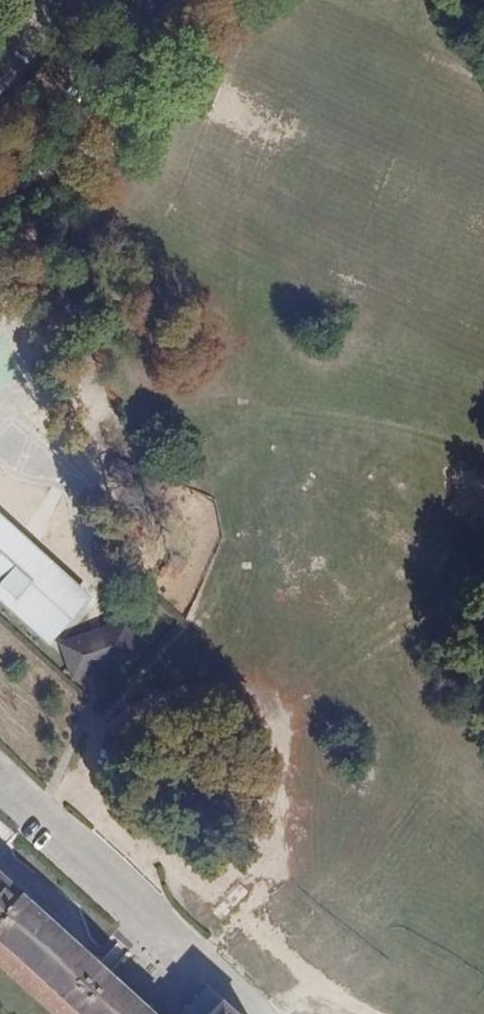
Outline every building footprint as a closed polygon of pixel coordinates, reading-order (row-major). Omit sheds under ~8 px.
[(53,634),(92,590),(0,508),(0,587),(53,634)] [(60,642),(72,681),(128,663),(116,624),(60,642)] [(97,960),(0,872),(0,966),(53,1013),(157,1013),(97,960)] [(133,923),(97,960),(157,1013),(211,1013),(223,1000),(209,987),(133,923)] [(223,1000),(211,1013),(239,1013),(223,1000)]
